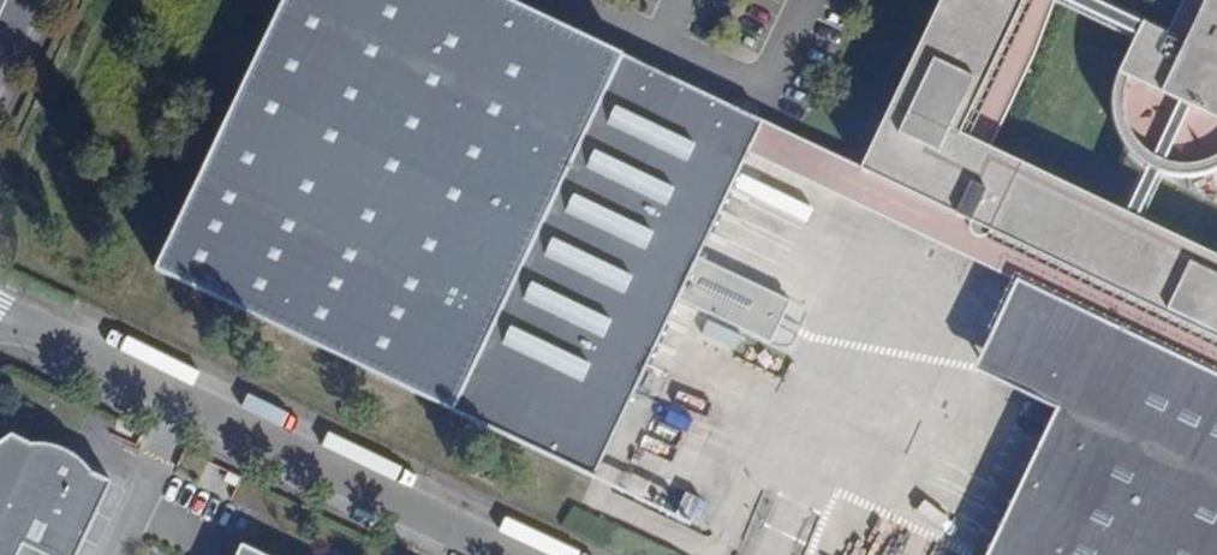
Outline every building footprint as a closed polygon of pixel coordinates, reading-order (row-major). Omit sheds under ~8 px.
[(989,144),(1036,48),(1054,0),(941,0),(862,166),(513,0),(283,0),(155,271),(593,480),(679,301),(771,346),(791,303),(698,259),(748,156),(1029,289),(1115,329),(1072,419),(1054,410),(984,554),(1216,554),(1216,253),(989,144)] [(1166,31),(1142,20),(1118,69),(1114,78),(1112,85),(1111,95),(1111,103),(1112,110),(1113,119),(1115,125),(1118,130),(1120,134),(1123,140),(1127,146),(1130,149),(1135,155),(1145,163),(1153,167),(1161,170),(1170,172),(1177,174),(1185,174),(1192,174),(1203,171),(1210,170),(1216,167),(1216,0),(1181,0),(1166,31)] [(1115,329),(1029,289),(986,379),(1054,410),(1072,419),(1115,329)] [(709,319),(701,334),(733,350),(740,334),(709,319)] [(9,434),(0,441),(0,554),(16,554),(21,545),(42,554),(74,554),(109,482),(81,468),(77,476),(33,456),(37,448),(9,434)] [(81,468),(37,448),(33,456),(77,476),(81,468)] [(234,554),(263,554),(240,544),(234,554)]
